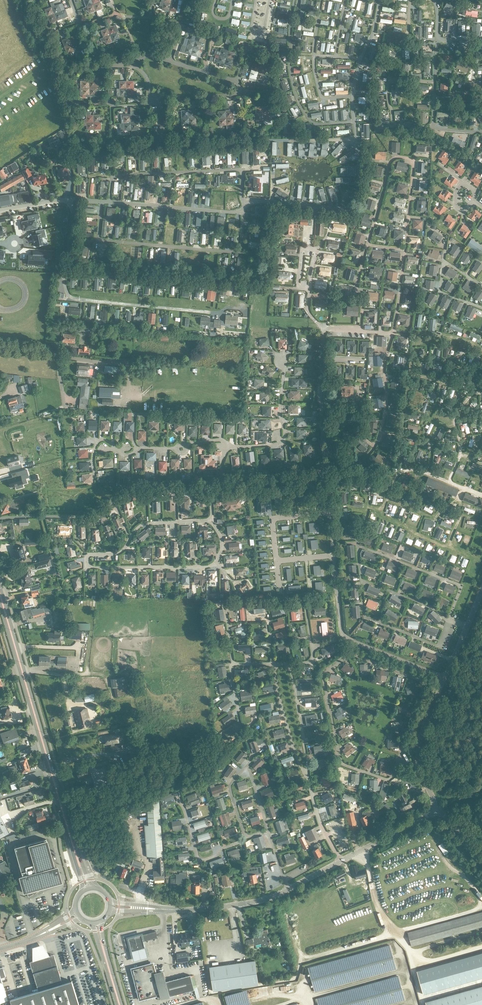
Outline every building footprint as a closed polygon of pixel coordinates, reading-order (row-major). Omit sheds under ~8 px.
[(443,9),(450,13),(452,9),(453,10),(456,5),(457,6),(461,0),(460,0),(457,0),(453,7),(447,3),(443,9)] [(100,2),(93,4),(96,11),(103,9),(100,2)] [(162,10),(169,11),(171,4),(163,2),(160,2),(160,5),(161,6),(163,6),(162,10)] [(54,14),(61,11),(59,4),(55,6),(52,7),(54,14)] [(96,11),(93,4),(86,7),(83,8),(84,11),(87,10),(87,11),(88,11),(89,14),(96,11)] [(178,5),(171,4),(169,11),(179,13),(180,9),(179,9),(179,6),(178,6),(178,5)] [(47,16),(54,14),(52,7),(45,10),(47,16)] [(61,11),(54,14),(57,21),(64,18),(61,11)] [(54,14),(47,16),(50,23),(57,21),(54,14)] [(352,31),(359,33),(360,28),(356,27),(358,20),(355,19),(352,31)] [(477,23),(473,23),(472,33),(476,33),(476,35),(480,35),(480,25),(477,24),(477,23)] [(110,35),(118,32),(119,32),(116,25),(108,28),(110,35)] [(110,35),(108,28),(101,31),(103,38),(110,35)] [(118,32),(110,35),(113,42),(120,39),(117,32),(118,32)] [(72,44),(78,42),(76,35),(69,38),(72,44)] [(110,35),(103,38),(100,39),(101,42),(104,41),(105,42),(105,41),(106,45),(113,42),(110,35)] [(193,48),(195,41),(196,37),(192,36),(191,39),(190,40),(188,39),(186,46),(193,48)] [(196,37),(195,41),(193,48),(200,50),(202,43),(199,42),(200,38),(196,37)] [(72,44),(69,38),(62,40),(65,47),(72,44)] [(78,42),(72,44),(74,51),(78,50),(79,51),(85,49),(83,43),(79,44),(78,42)] [(72,44),(65,47),(67,54),(69,54),(71,56),(75,54),(74,51),(72,44)] [(184,53),(191,55),(193,48),(186,46),(185,49),(182,49),(181,52),(184,53)] [(193,48),(191,55),(198,57),(200,50),(193,48)] [(226,58),(228,51),(221,49),(219,55),(226,58)] [(389,50),(386,53),(394,58),(395,55),(390,53),(391,51),(389,50)] [(228,51),(226,58),(234,60),(236,53),(228,51)] [(217,63),(224,65),(226,58),(219,55),(219,58),(215,57),(214,62),(217,63)] [(226,58),(224,65),(231,67),(234,60),(226,58)] [(265,74),(267,67),(268,66),(265,65),(264,64),(264,62),(262,61),(260,65),(258,72),(265,74)] [(458,62),(456,68),(461,70),(460,71),(467,73),(469,66),(458,62)] [(251,70),(258,72),(260,65),(253,63),(251,70)] [(255,82),(256,79),(258,72),(251,70),(249,77),(250,77),(249,80),(255,82)] [(266,78),(269,78),(269,75),(265,74),(258,72),(256,79),(257,79),(257,80),(257,81),(259,82),(260,81),(260,80),(263,81),(265,76),(266,76),(266,78)] [(90,88),(99,87),(99,80),(98,80),(98,78),(90,78),(90,81),(89,81),(90,88)] [(469,82),(468,87),(470,87),(470,91),(476,91),(476,90),(480,91),(480,87),(476,86),(476,84),(474,83),(474,82),(469,82)] [(418,85),(418,94),(421,95),(421,91),(424,91),(424,90),(428,90),(428,86),(418,85)] [(90,97),(98,97),(97,90),(102,90),(102,87),(99,87),(90,88),(90,95),(90,97)] [(131,123),(139,123),(139,122),(140,122),(140,115),(135,116),(135,115),(134,114),(134,110),(134,107),(130,107),(131,114),(131,116),(131,123)] [(83,123),(86,123),(94,122),(93,115),(91,115),(91,112),(86,112),(86,119),(83,121),(83,123)] [(124,123),(131,123),(131,116),(131,114),(121,115),(121,119),(124,119),(124,123)] [(263,123),(263,121),(263,114),(256,114),(254,114),(255,119),(256,119),(256,122),(258,122),(258,123),(263,123)] [(94,122),(86,123),(83,123),(83,126),(87,126),(87,130),(94,130),(94,122)] [(101,122),(94,122),(94,130),(102,129),(101,122)] [(131,123),(124,123),(124,124),(123,124),(123,127),(120,128),(121,131),(131,131),(131,123)] [(58,137),(60,143),(61,143),(62,145),(67,143),(62,131),(57,134),(57,136),(58,137)] [(61,143),(60,143),(58,137),(57,136),(48,140),(48,141),(44,143),(46,146),(50,144),(51,148),(61,143)] [(477,137),(473,136),(469,150),(473,151),(477,137)] [(465,143),(453,137),(451,141),(463,147),(465,143)] [(335,156),(343,147),(340,144),(332,153),(335,156)] [(442,151),(438,158),(446,163),(447,161),(448,159),(445,157),(446,156),(445,156),(447,154),(442,151)] [(66,152),(63,154),(60,155),(66,165),(71,162),(66,152)] [(249,164),(248,152),(240,152),(241,165),(249,164)] [(340,159),(342,162),(353,156),(350,152),(340,159)] [(376,152),(375,159),(385,160),(386,153),(376,152)] [(210,156),(202,157),(203,166),(211,165),(210,156)] [(15,162),(7,166),(11,173),(19,169),(15,162)] [(398,162),(396,169),(402,171),(406,172),(408,165),(398,162)] [(459,162),(454,169),(462,174),(464,170),(461,168),(462,167),(461,167),(463,165),(459,162)] [(418,163),(417,173),(425,173),(425,163),(418,163)] [(27,168),(26,166),(21,169),(22,171),(21,171),(25,179),(32,175),(28,168),(27,168)] [(385,168),(376,166),(374,176),(383,178),(385,168)] [(67,168),(59,169),(61,182),(70,180),(67,168)] [(3,169),(0,171),(0,176),(2,179),(8,176),(7,174),(8,173),(7,171),(5,172),(3,169)] [(475,172),(470,180),(473,182),(478,185),(480,181),(477,179),(478,178),(477,178),(479,175),(475,172)] [(8,182),(11,187),(24,179),(22,174),(8,182)] [(33,178),(34,186),(47,184),(45,175),(39,176),(38,174),(34,175),(34,176),(33,178)] [(446,179),(444,183),(451,188),(456,180),(452,177),(450,180),(449,180),(446,179)] [(261,191),(262,183),(260,183),(260,179),(251,178),(251,182),(248,182),(248,187),(252,187),(253,187),(253,191),(261,191)] [(416,180),(415,190),(422,191),(423,181),(416,180)] [(369,189),(380,192),(382,185),(371,182),(369,189)] [(399,184),(397,192),(406,194),(408,186),(399,184)] [(289,196),(284,192),(284,193),(278,189),(276,192),(286,199),(289,196)] [(0,196),(0,202),(1,206),(10,204),(10,203),(20,201),(20,202),(30,200),(28,190),(0,196)] [(441,192),(438,197),(445,201),(451,194),(446,191),(444,194),(443,194),(441,192)] [(396,198),(394,205),(404,207),(405,201),(396,198)] [(369,199),(366,209),(373,211),(376,202),(369,199)] [(424,211),(425,201),(420,201),(419,201),(418,201),(417,211),(424,211)] [(436,207),(433,211),(440,216),(445,208),(441,205),(439,208),(438,208),(436,207)] [(115,218),(116,209),(108,208),(107,217),(115,218)] [(474,209),(469,217),(473,220),(476,216),(476,217),(477,216),(479,218),(481,214),(474,209)] [(394,214),(393,220),(402,223),(404,216),(394,214)] [(33,215),(22,218),(23,222),(17,223),(19,231),(31,229),(30,224),(31,224),(31,221),(34,221),(33,215)] [(448,216),(445,220),(448,222),(448,223),(446,225),(451,228),(456,221),(448,216)] [(370,219),(369,218),(363,217),(361,225),(369,228),(372,219),(370,219)] [(414,220),(414,228),(422,229),(422,221),(414,220)] [(228,230),(239,231),(240,228),(237,227),(238,224),(229,223),(228,230)] [(285,224),(284,234),(293,235),(293,224),(285,224)] [(334,224),(333,230),(345,232),(346,226),(334,224)] [(462,225),(460,230),(463,232),(462,233),(463,233),(461,235),(466,238),(470,231),(462,225)] [(387,228),(379,226),(377,236),(385,238),(387,228)] [(43,245),(42,238),(41,234),(45,233),(44,229),(35,231),(36,235),(33,235),(34,239),(33,239),(34,242),(35,247),(43,245)] [(403,231),(395,231),(394,240),(403,240),(403,231)] [(433,234),(431,238),(436,241),(436,242),(438,243),(442,237),(434,231),(433,234)] [(357,234),(354,243),(363,245),(365,237),(357,234)] [(420,239),(410,238),(409,243),(415,244),(414,249),(419,249),(420,239)] [(471,239),(467,245),(481,255),(481,246),(471,239)] [(454,247),(450,253),(452,254),(453,254),(456,256),(461,249),(455,244),(453,247),(454,247)] [(88,248),(84,247),(82,256),(90,257),(92,248),(88,247),(88,248)] [(430,250),(428,256),(437,260),(439,254),(438,253),(438,251),(433,249),(432,251),(430,250)] [(373,250),(372,258),(382,259),(383,252),(373,250)] [(44,266),(45,258),(49,259),(50,252),(38,251),(37,257),(28,256),(28,265),(44,266)] [(352,251),(351,255),(355,256),(353,262),(357,263),(359,257),(360,257),(361,253),(352,251)] [(465,254),(461,260),(463,262),(464,261),(467,263),(472,256),(465,251),(464,254),(465,254)] [(390,253),(390,260),(399,261),(400,254),(390,253)] [(419,257),(408,255),(407,263),(418,264),(419,257)] [(253,256),(253,259),(260,260),(259,264),(263,264),(263,260),(263,257),(253,256)] [(473,269),(475,271),(476,271),(479,273),(481,268),(481,264),(478,261),(476,263),(477,264),(473,269)] [(430,265),(429,274),(433,275),(436,276),(437,269),(438,269),(438,266),(430,265)] [(447,276),(448,275),(453,278),(457,272),(452,269),(450,267),(445,274),(447,276)] [(353,281),(356,270),(349,268),(346,279),(353,281)] [(370,273),(369,277),(374,278),(374,277),(379,278),(380,271),(371,270),(370,273)] [(389,271),(387,280),(396,281),(398,273),(389,271)] [(416,276),(405,275),(404,282),(415,284),(416,276)] [(143,296),(155,297),(157,277),(145,276),(143,296)] [(112,283),(116,283),(116,279),(108,278),(108,288),(112,288),(112,283)] [(426,280),(426,283),(427,283),(426,288),(429,289),(429,288),(433,288),(434,281),(426,280)] [(468,280),(463,287),(465,289),(466,288),(470,291),(474,286),(469,282),(470,281),(468,280)] [(447,284),(445,288),(447,290),(448,289),(451,291),(455,285),(448,281),(447,283),(447,284)] [(341,286),(340,290),(346,291),(345,296),(349,297),(350,291),(351,291),(352,287),(341,286)] [(474,297),(477,299),(477,298),(480,300),(481,298),(481,291),(479,289),(474,297)] [(216,290),(209,290),(208,290),(207,300),(214,301),(216,290)] [(395,291),(385,290),(384,297),(394,299),(395,291)] [(369,292),(367,300),(377,301),(378,294),(369,292)] [(429,297),(426,301),(429,303),(429,302),(433,305),(437,297),(431,293),(430,295),(431,296),(430,297),(429,297)] [(413,297),(412,296),(406,296),(404,295),(403,304),(412,305),(413,297)] [(443,300),(440,305),(443,307),(443,306),(447,308),(451,300),(444,296),(443,298),(444,299),(443,301),(443,300)] [(455,305),(453,308),(456,310),(456,309),(459,311),(462,304),(456,301),(455,303),(456,304),(455,305)] [(347,306),(347,316),(358,316),(359,306),(347,306)] [(469,309),(466,315),(469,316),(473,317),(477,309),(470,306),(468,308),(469,309)] [(367,313),(367,317),(373,317),(372,323),(376,323),(377,312),(373,312),(373,313),(367,313)] [(134,318),(134,322),(143,322),(144,313),(140,313),(140,318),(134,318)] [(399,315),(398,319),(404,320),(403,325),(408,326),(410,317),(399,315)] [(215,320),(214,327),(220,328),(221,325),(226,326),(226,324),(237,325),(238,317),(226,316),(226,321),(221,321),(215,320)] [(202,317),(201,324),(210,325),(209,326),(214,327),(214,322),(210,321),(210,318),(202,317)] [(381,330),(391,330),(391,325),(387,325),(387,320),(382,320),(381,330)] [(64,334),(63,342),(75,343),(76,335),(64,334)] [(378,337),(377,346),(386,346),(386,337),(378,337)] [(399,337),(397,345),(405,346),(407,338),(399,337)] [(268,338),(259,339),(261,347),(269,345),(268,338)] [(300,341),(298,348),(307,351),(309,343),(300,341)] [(361,345),(361,353),(366,353),(366,347),(369,347),(369,342),(363,342),(363,345),(361,345)] [(461,343),(458,350),(460,351),(461,350),(466,352),(468,346),(461,343)] [(79,354),(90,355),(90,349),(87,349),(87,346),(82,346),(82,349),(79,349),(79,354)] [(258,354),(256,357),(258,358),(257,359),(257,360),(259,361),(260,361),(260,360),(263,362),(265,359),(266,360),(268,357),(262,352),(260,355),(258,354)] [(376,357),(373,357),(373,366),(382,365),(381,356),(381,353),(375,353),(376,357)] [(403,366),(405,355),(397,354),(395,364),(403,366)] [(472,363),(476,365),(481,356),(477,354),(472,363)] [(78,364),(77,374),(78,374),(78,376),(80,376),(81,375),(89,376),(90,365),(78,364)] [(264,368),(262,371),(263,372),(262,372),(262,373),(264,375),(265,375),(266,374),(268,376),(269,375),(271,376),(274,372),(268,367),(266,370),(264,368)] [(341,376),(341,367),(336,367),(336,373),(333,373),(333,378),(340,378),(340,375),(341,376)] [(349,367),(349,373),(346,373),(346,379),(353,379),(353,376),(354,376),(354,367),(349,367)] [(359,368),(359,376),(360,376),(360,379),(367,379),(367,374),(364,374),(365,368),(359,368)] [(400,378),(392,377),(392,388),(399,388),(399,387),(401,387),(401,383),(400,382),(400,378)] [(382,378),(381,378),(376,379),(373,379),(375,388),(383,386),(382,378)] [(81,396),(81,399),(88,400),(90,387),(87,386),(88,384),(89,384),(89,383),(88,382),(88,380),(79,379),(78,386),(81,386),(80,396),(81,396)] [(255,380),(254,387),(263,388),(264,380),(255,380)] [(24,385),(18,387),(21,394),(27,392),(24,385)] [(342,386),(342,397),(347,397),(350,397),(350,398),(355,398),(355,386),(354,386),(342,386)] [(100,387),(99,398),(121,399),(121,388),(100,387)] [(8,399),(11,411),(24,407),(21,396),(16,397),(8,399)] [(397,406),(398,396),(392,396),(390,396),(389,406),(397,406)] [(382,398),(373,399),(375,408),(383,406),(382,398)] [(87,411),(88,400),(81,399),(80,399),(79,410),(80,410),(87,411)] [(359,403),(359,407),(351,407),(350,415),(360,415),(360,414),(366,414),(366,403),(359,403)] [(389,415),(387,426),(395,426),(396,416),(389,415)] [(89,430),(97,430),(97,421),(89,420),(89,430)] [(262,423),(259,423),(260,427),(262,427),(262,429),(271,428),(270,420),(261,421),(262,423)] [(113,429),(114,430),(114,431),(122,431),(122,422),(114,422),(114,425),(113,426),(113,429)] [(127,422),(127,431),(134,431),(134,430),(136,430),(136,425),(134,425),(134,422),(127,422)] [(83,423),(76,423),(77,432),(84,431),(84,429),(85,429),(85,424),(84,424),(83,423)] [(440,440),(445,430),(441,428),(437,438),(440,440)] [(384,434),(382,444),(391,446),(393,436),(384,434)] [(362,444),(358,448),(363,452),(369,445),(361,437),(358,441),(362,444)] [(311,445),(303,446),(304,455),(312,454),(311,445)] [(292,451),(290,451),(291,460),(298,460),(297,451),(296,449),(295,448),(292,449),(292,451)] [(88,450),(79,450),(79,458),(88,457),(88,450)] [(283,450),(274,450),(275,458),(284,457),(283,450)] [(147,453),(147,460),(156,460),(156,453),(155,453),(155,451),(152,451),(152,453),(147,453)] [(253,452),(246,453),(247,462),(254,461),(253,452)] [(7,459),(9,467),(20,464),(18,455),(7,459)] [(202,464),(200,466),(200,468),(202,469),(204,469),(206,468),(216,468),(217,466),(217,462),(215,460),(209,460),(209,456),(208,455),(203,455),(202,456),(202,464)] [(268,455),(261,456),(262,465),(270,464),(268,455)] [(378,455),(374,461),(380,465),(384,459),(378,455)] [(235,456),(231,456),(232,466),(236,466),(236,467),(240,466),(238,457),(235,457),(235,456)] [(112,459),(103,460),(104,467),(113,466),(112,459)] [(444,467),(452,470),(453,466),(449,464),(450,462),(446,461),(444,467)] [(89,462),(80,463),(81,470),(89,469),(89,462)] [(457,468),(455,473),(469,479),(471,474),(457,468)] [(22,480),(29,478),(27,470),(16,473),(17,476),(8,479),(11,488),(19,485),(20,488),(24,487),(23,484),(22,480)] [(115,472),(106,473),(107,480),(116,479),(115,472)] [(92,474),(83,475),(84,482),(93,482),(92,474)] [(365,479),(365,490),(368,491),(369,483),(373,483),(373,480),(365,479)] [(380,492),(381,490),(382,491),(386,481),(382,480),(378,491),(380,492)] [(404,480),(401,488),(407,490),(410,482),(404,480)] [(242,508),(242,505),(241,503),(243,501),(247,495),(248,495),(244,491),(240,496),(237,500),(227,501),(225,499),(220,495),(217,499),(218,501),(216,503),(217,503),(220,506),(222,504),(223,506),(224,510),(227,509),(227,512),(235,511),(235,508),(242,508)] [(140,499),(139,495),(141,494),(140,492),(133,494),(132,494),(132,495),(133,500),(140,499)] [(463,500),(474,505),(475,503),(478,504),(477,505),(478,507),(481,508),(481,500),(481,499),(479,500),(476,499),(477,498),(465,494),(463,500)] [(199,501),(197,501),(197,504),(199,504),(199,506),(206,506),(205,496),(199,496),(199,501)] [(406,502),(416,506),(419,500),(414,498),(414,497),(413,496),(412,497),(408,496),(406,502)] [(262,500),(257,500),(259,512),(260,512),(260,514),(264,514),(263,512),(265,512),(264,505),(266,505),(265,498),(261,498),(262,500)] [(17,505),(16,501),(0,506),(2,513),(18,509),(17,505)] [(132,512),(131,507),(130,502),(129,502),(129,501),(124,502),(125,508),(124,508),(125,513),(126,513),(126,516),(132,515),(131,512),(132,512)] [(426,505),(424,508),(432,513),(434,510),(429,506),(430,506),(428,505),(428,506),(426,505)] [(446,513),(458,518),(459,516),(447,510),(446,513)] [(123,526),(122,523),(120,518),(119,517),(113,520),(116,529),(123,526)] [(426,520),(424,530),(428,531),(429,526),(432,527),(434,521),(426,520)] [(9,521),(0,523),(0,533),(4,532),(3,526),(9,524),(9,521)] [(108,524),(103,526),(105,531),(107,531),(107,533),(105,534),(107,539),(108,539),(109,541),(114,539),(113,536),(114,536),(112,531),(110,532),(109,530),(110,529),(108,524)] [(237,524),(226,526),(227,535),(234,534),(234,529),(236,528),(237,527),(237,524)] [(207,527),(200,528),(200,532),(202,532),(202,538),(207,538),(208,538),(208,537),(208,535),(206,535),(206,532),(208,532),(207,527)] [(439,528),(435,538),(439,539),(441,534),(443,535),(443,533),(442,532),(443,530),(439,528)] [(149,535),(148,534),(146,531),(145,530),(137,536),(141,541),(149,535)] [(361,532),(359,537),(362,538),(361,541),(370,545),(372,539),(363,535),(364,533),(361,532)] [(194,557),(194,550),(193,544),(192,544),(192,543),(187,544),(187,547),(186,547),(187,557),(194,557)] [(239,543),(229,544),(230,551),(239,550),(239,543)] [(384,543),(381,549),(391,553),(393,547),(384,543)] [(16,555),(25,553),(23,546),(22,546),(21,545),(20,546),(19,547),(14,548),(14,549),(13,549),(13,550),(14,552),(15,552),(16,555)] [(207,548),(203,549),(204,555),(206,555),(206,556),(207,556),(209,556),(209,555),(209,554),(211,554),(211,550),(216,550),(216,545),(207,546),(207,548)] [(74,546),(67,547),(69,556),(75,555),(74,546)] [(365,550),(363,557),(374,561),(375,558),(376,556),(376,555),(365,550)] [(404,551),(401,557),(411,561),(413,555),(404,551)] [(50,552),(38,556),(40,562),(47,560),(50,559),(51,559),(52,559),(50,552)] [(25,553),(16,555),(16,558),(15,559),(16,560),(17,560),(17,561),(23,559),(23,560),(24,561),(25,560),(26,559),(25,553)] [(429,565),(432,557),(430,556),(429,557),(423,555),(421,561),(421,562),(423,562),(429,565)] [(39,562),(34,563),(35,565),(36,568),(36,569),(51,565),(50,559),(47,560),(40,562),(39,562)] [(76,564),(75,561),(68,563),(69,567),(70,567),(71,569),(81,567),(80,564),(76,565),(76,564)] [(388,561),(386,567),(395,571),(398,565),(388,561)] [(436,564),(433,570),(443,574),(445,567),(436,564)] [(25,573),(20,574),(21,577),(20,577),(21,581),(30,578),(29,574),(32,573),(31,569),(30,566),(24,567),(25,573)] [(367,568),(365,574),(374,577),(376,571),(367,568)] [(407,569),(405,575),(414,578),(417,572),(407,569)] [(452,570),(449,576),(459,580),(461,574),(452,570)] [(217,571),(208,571),(209,576),(210,575),(210,578),(209,578),(209,582),(218,581),(217,577),(215,577),(215,576),(217,576),(217,571)] [(160,572),(153,572),(154,582),(155,582),(155,584),(159,584),(159,582),(160,582),(160,578),(164,578),(164,572),(160,572)] [(175,572),(167,572),(167,581),(175,581),(175,572)] [(121,575),(113,575),(113,583),(122,583),(121,575)] [(386,575),(384,581),(393,585),(395,579),(386,575)] [(204,576),(194,576),(194,583),(199,583),(199,585),(203,585),(203,583),(204,583),(204,576)] [(427,576),(424,582),(433,586),(436,580),(427,576)] [(79,577),(72,579),(75,588),(81,586),(79,577)] [(30,578),(21,581),(22,583),(23,584),(24,587),(29,585),(29,586),(31,586),(32,591),(41,589),(40,583),(35,584),(34,581),(31,582),(30,578)] [(245,584),(243,586),(245,588),(246,587),(248,589),(251,587),(247,581),(244,583),(245,584)] [(403,581),(401,586),(403,587),(402,589),(411,592),(414,586),(405,583),(406,582),(403,581)] [(446,584),(443,590),(453,594),(455,587),(446,584)] [(369,585),(368,588),(369,589),(368,592),(375,594),(376,591),(379,593),(380,589),(369,585)] [(423,590),(421,596),(430,600),(433,593),(423,590)] [(379,601),(380,597),(369,593),(367,597),(379,601)] [(22,597),(21,597),(24,605),(24,604),(25,608),(35,605),(33,598),(29,599),(28,595),(28,594),(25,595),(26,595),(22,596),(22,597)] [(392,598),(390,601),(396,605),(398,602),(401,604),(403,600),(392,595),(391,598),(392,598)] [(441,598),(437,606),(440,607),(441,604),(443,604),(447,605),(449,601),(441,598)] [(368,600),(366,605),(373,608),(374,605),(377,606),(378,603),(368,600)] [(415,603),(413,606),(416,608),(414,610),(421,614),(422,611),(423,612),(425,609),(415,603)] [(314,608),(314,612),(318,611),(318,616),(319,616),(323,615),(326,615),(324,604),(320,604),(320,607),(314,608)] [(276,611),(271,612),(273,619),(285,615),(283,606),(276,608),(276,611)] [(32,609),(31,610),(33,616),(44,613),(45,613),(51,611),(50,608),(43,608),(41,609),(40,608),(37,609),(36,608),(32,609)] [(30,617),(27,610),(27,609),(19,611),(21,620),(30,617)] [(388,613),(386,616),(392,620),(394,617),(397,618),(398,615),(388,609),(386,612),(388,613)] [(433,615),(431,617),(436,622),(438,621),(439,622),(442,619),(433,610),(431,613),(433,615)] [(275,630),(285,627),(282,617),(277,619),(278,622),(273,623),(275,630)] [(409,621),(408,627),(418,628),(419,621),(414,621),(414,620),(411,619),(411,621),(409,621)] [(364,622),(362,628),(372,632),(375,626),(364,622)] [(222,624),(215,626),(216,630),(220,629),(222,635),(225,634),(222,624)] [(244,626),(236,629),(237,633),(242,632),(243,637),(248,635),(244,626)] [(427,626),(426,629),(429,630),(428,633),(435,636),(436,633),(437,633),(438,630),(427,626)] [(281,633),(275,634),(277,641),(288,638),(285,628),(280,630),(281,633)] [(381,629),(378,636),(387,639),(389,633),(383,631),(384,630),(381,629)] [(255,641),(261,640),(261,641),(266,640),(263,630),(259,631),(260,634),(254,636),(255,641)] [(60,631),(58,631),(55,631),(55,633),(49,633),(48,642),(60,642),(60,634),(60,631)] [(393,635),(391,640),(404,646),(407,639),(396,635),(395,636),(393,635)] [(410,641),(408,647),(419,652),(422,646),(410,641)] [(284,654),(289,653),(288,647),(288,643),(278,645),(279,649),(278,649),(279,650),(280,649),(282,649),(283,650),(284,650),(284,654)] [(331,646),(321,649),(323,656),(334,653),(332,647),(336,646),(335,643),(331,644),(331,646)] [(250,644),(238,645),(239,651),(246,650),(246,654),(250,654),(250,644)] [(222,647),(218,648),(219,651),(215,651),(216,659),(220,659),(220,657),(224,656),(222,647)] [(424,653),(422,659),(430,662),(430,661),(435,663),(438,656),(427,652),(427,654),(425,653),(424,653)] [(40,657),(39,665),(50,665),(56,665),(56,661),(50,661),(50,657),(40,657)] [(220,667),(219,667),(220,673),(221,673),(221,677),(227,676),(225,666),(224,666),(224,664),(219,665),(220,667)] [(346,672),(347,673),(349,671),(351,673),(352,672),(353,671),(353,670),(351,668),(349,667),(346,664),(345,665),(344,665),(343,667),(342,668),(344,670),(344,671),(346,672)] [(310,667),(299,668),(299,672),(306,671),(307,675),(310,675),(310,667)] [(377,675),(377,677),(380,677),(380,680),(380,681),(382,681),(383,681),(386,681),(387,676),(384,675),(384,671),(383,671),(383,670),(381,670),(378,670),(378,673),(377,673),(377,675)] [(330,675),(329,678),(330,678),(329,680),(332,681),(334,682),(336,682),(337,679),(340,680),(341,678),(341,676),(340,676),(337,673),(337,676),(331,674),(331,676),(330,675)] [(125,677),(111,679),(112,688),(114,688),(116,697),(128,695),(125,677)] [(224,681),(224,683),(225,684),(219,685),(220,693),(231,691),(229,680),(224,681)] [(274,691),(272,683),(262,684),(263,691),(268,690),(269,692),(274,691)] [(311,686),(311,685),(310,683),(308,683),(304,683),(300,683),(301,692),(311,691),(311,689),(311,687),(311,686)] [(407,692),(408,694),(418,691),(417,691),(418,691),(418,688),(417,689),(416,685),(412,686),(410,686),(410,687),(409,687),(410,690),(407,691),(407,692)] [(246,691),(241,692),(242,698),(246,697),(246,698),(252,698),(251,689),(246,689),(246,691)] [(108,690),(94,694),(96,700),(110,696),(108,690)] [(332,697),(331,698),(332,700),(333,699),(334,701),(337,700),(337,701),(339,699),(340,698),(339,696),(342,694),(341,693),(342,693),(341,692),(340,692),(340,691),(338,692),(337,691),(333,693),(334,694),(331,696),(332,697)] [(96,700),(94,694),(84,696),(85,702),(96,700)] [(225,712),(233,705),(227,697),(223,700),(225,702),(220,705),(225,712)] [(306,707),(305,709),(307,712),(309,710),(310,710),(312,711),(315,709),(313,705),(309,699),(305,702),(308,706),(306,707)] [(251,706),(246,707),(247,713),(251,712),(251,713),(257,713),(255,703),(250,704),(251,706)] [(270,710),(269,704),(260,706),(261,712),(270,710)] [(400,710),(399,710),(400,712),(400,713),(410,711),(410,710),(411,710),(410,708),(409,708),(409,705),(406,705),(403,705),(403,706),(402,706),(402,709),(399,709),(400,710)] [(0,708),(0,713),(2,720),(11,717),(12,716),(11,714),(10,713),(9,710),(10,709),(9,707),(8,706),(0,708)] [(338,712),(335,713),(336,715),(335,716),(336,718),(337,717),(339,719),(341,718),(344,717),(343,716),(345,715),(343,713),(345,711),(345,710),(344,709),(344,708),(342,709),(341,707),(336,710),(338,712)] [(87,708),(74,712),(79,728),(91,725),(87,708)] [(229,715),(223,719),(226,724),(235,718),(232,714),(233,713),(231,710),(227,713),(229,715)] [(316,714),(305,716),(307,725),(311,724),(311,721),(317,720),(317,717),(316,714)] [(393,727),(393,729),(394,729),(394,732),(399,731),(398,729),(404,728),(403,728),(405,728),(404,726),(403,726),(403,722),(399,722),(397,722),(397,723),(396,723),(396,726),(393,726),(393,727)] [(339,732),(340,734),(342,737),(345,735),(345,736),(347,734),(348,733),(347,731),(349,729),(349,728),(348,727),(347,726),(339,732)] [(233,728),(225,734),(230,740),(238,734),(233,728)] [(15,729),(1,734),(4,744),(19,739),(15,729)] [(283,729),(274,731),(275,737),(279,736),(279,737),(285,736),(283,729)] [(111,752),(116,751),(115,746),(114,746),(114,743),(119,742),(118,736),(114,737),(114,735),(109,736),(110,737),(105,738),(106,744),(111,744),(112,747),(110,747),(111,752)] [(260,751),(258,746),(261,744),(262,743),(266,742),(265,739),(265,737),(260,739),(256,740),(250,742),(250,743),(254,753),(260,751)] [(388,744),(388,746),(388,749),(391,749),(391,746),(398,746),(398,744),(399,744),(399,742),(398,742),(398,740),(395,740),(393,740),(391,740),(391,743),(388,743),(388,744)] [(280,753),(290,749),(287,742),(278,745),(280,753)] [(346,748),(343,750),(344,751),(343,751),(344,753),(345,753),(347,755),(349,754),(350,754),(351,752),(353,751),(351,749),(353,747),(352,746),(353,746),(352,745),(351,745),(351,744),(350,745),(348,743),(344,746),(346,748)] [(321,745),(314,746),(315,754),(322,753),(321,745)] [(241,763),(247,756),(246,755),(244,753),(242,752),(239,756),(236,759),(241,763)] [(260,758),(252,765),(257,770),(264,763),(260,758)] [(364,762),(363,765),(365,766),(365,767),(367,768),(368,768),(372,763),(374,764),(376,762),(374,760),(373,760),(373,759),(372,758),(371,758),(369,761),(367,759),(366,760),(365,760),(364,762)] [(13,769),(16,768),(18,768),(28,765),(27,762),(27,759),(26,760),(25,759),(14,762),(15,765),(8,767),(10,772),(14,771),(13,769)] [(326,765),(325,762),(324,759),(316,761),(317,764),(318,767),(323,766),(326,765)] [(97,769),(101,768),(104,767),(107,766),(109,771),(112,770),(109,760),(96,764),(97,769)] [(381,765),(381,768),(381,771),(384,771),(384,772),(386,772),(386,771),(388,771),(388,765),(392,766),(392,762),(387,761),(385,761),(384,764),(381,764),(381,765)] [(28,765),(18,768),(19,770),(20,769),(22,773),(29,771),(29,770),(30,769),(29,767),(28,767),(28,765)] [(230,778),(236,770),(231,766),(225,774),(230,778)] [(86,768),(84,769),(77,771),(79,777),(88,775),(86,768)] [(298,770),(288,773),(290,779),(296,778),(296,777),(299,775),(298,770)] [(267,773),(261,775),(262,778),(262,780),(263,780),(265,785),(271,783),(270,778),(269,779),(267,773)] [(326,788),(330,785),(332,784),(327,775),(320,779),(326,788)] [(371,783),(371,786),(371,787),(374,787),(374,790),(375,790),(377,790),(380,790),(380,786),(378,786),(378,780),(376,780),(376,779),(374,779),(374,780),(371,780),(371,783)] [(240,790),(248,788),(248,787),(246,780),(238,783),(240,790)] [(27,781),(20,783),(17,784),(19,788),(20,791),(29,788),(28,785),(27,781)] [(294,792),(305,787),(303,784),(293,789),(294,792)] [(211,788),(213,794),(219,792),(223,790),(221,785),(215,787),(211,788)] [(272,788),(261,792),(263,798),(274,794),(272,788)] [(403,802),(398,804),(402,812),(411,806),(410,803),(416,800),(414,796),(408,799),(403,791),(398,793),(403,802)] [(187,796),(190,804),(190,805),(191,805),(202,801),(198,792),(187,796)] [(167,805),(167,804),(175,801),(173,796),(172,796),(172,794),(171,793),(161,798),(165,808),(168,807),(167,805)] [(328,793),(322,796),(326,803),(332,800),(328,793)] [(17,800),(18,800),(19,804),(23,803),(24,806),(33,803),(32,800),(33,800),(32,796),(25,798),(24,795),(18,797),(16,798),(17,800)] [(223,798),(221,798),(217,800),(221,810),(221,812),(226,810),(226,809),(226,808),(223,798)] [(153,858),(163,857),(159,799),(147,804),(148,825),(144,825),(147,856),(150,858),(153,858)] [(239,804),(238,805),(239,807),(242,806),(243,808),(253,805),(251,799),(239,803),(239,804)] [(306,800),(298,802),(295,803),(297,810),(308,807),(306,800)] [(388,815),(392,813),(387,803),(383,805),(388,815)] [(335,804),(328,806),(331,816),(338,814),(337,812),(335,804)] [(275,809),(273,806),(267,808),(271,818),(277,815),(280,814),(278,808),(275,809)] [(199,808),(189,811),(192,818),(201,815),(199,808)] [(364,816),(360,818),(364,825),(365,826),(367,825),(367,824),(370,823),(368,819),(371,818),(369,814),(372,812),(370,809),(363,813),(364,816)] [(42,810),(35,812),(34,812),(35,814),(37,823),(38,822),(39,823),(40,822),(46,820),(45,820),(46,819),(46,817),(44,816),(42,810)] [(222,814),(220,814),(224,826),(231,823),(228,813),(225,814),(225,812),(222,813),(222,814)] [(347,814),(350,825),(349,825),(350,831),(354,831),(353,825),(356,824),(354,812),(350,813),(347,814)] [(9,833),(0,816),(0,838),(9,833)] [(259,816),(250,818),(253,825),(261,823),(259,816)] [(196,829),(198,829),(204,827),(206,826),(204,820),(194,824),(196,829)] [(282,820),(276,821),(279,832),(280,832),(281,835),(286,833),(282,820)] [(181,821),(172,822),(174,830),(182,829),(181,821)] [(306,831),(306,832),(303,833),(305,836),(308,835),(310,841),(321,836),(320,833),(319,834),(315,826),(306,831)] [(224,829),(219,831),(221,835),(225,833),(226,837),(237,833),(235,827),(224,831),(224,829)] [(200,841),(202,841),(208,839),(210,838),(208,832),(198,836),(200,841)] [(262,836),(254,839),(255,843),(257,842),(259,848),(260,848),(261,851),(266,849),(262,836)] [(278,839),(277,841),(278,844),(280,845),(283,844),(283,843),(285,843),(286,844),(289,843),(287,836),(283,837),(284,838),(282,839),(281,838),(278,839)] [(310,847),(304,836),(299,838),(305,849),(310,847)] [(388,859),(394,871),(422,857),(421,855),(425,853),(429,850),(428,847),(436,843),(433,836),(410,848),(413,854),(405,858),(401,852),(388,859)] [(45,839),(14,847),(23,882),(21,882),(24,892),(26,892),(27,894),(28,897),(42,890),(54,887),(53,884),(58,881),(56,878),(59,877),(57,872),(55,873),(53,867),(52,867),(50,859),(51,859),(51,858),(50,858),(48,850),(48,849),(47,849),(45,841),(46,841),(45,839)] [(316,849),(312,851),(316,858),(317,857),(317,858),(320,857),(319,856),(322,855),(320,851),(321,850),(319,847),(317,843),(314,845),(316,849)] [(231,855),(234,854),(235,858),(240,856),(238,848),(227,852),(229,856),(231,855)] [(290,853),(284,854),(288,864),(296,862),(294,857),(296,857),(295,853),(293,854),(291,854),(290,853)] [(211,865),(214,864),(215,868),(225,864),(222,857),(210,862),(211,865)] [(134,860),(132,866),(141,869),(143,863),(139,861),(134,860)] [(0,872),(0,885),(11,879),(8,873),(10,872),(9,870),(5,861),(0,863),(0,870),(1,871),(0,872)] [(356,865),(352,866),(356,879),(368,875),(366,869),(358,871),(356,865)] [(251,867),(247,868),(247,869),(248,872),(248,876),(249,876),(251,883),(252,883),(254,883),(254,882),(257,882),(256,874),(262,873),(261,866),(257,867),(251,867)] [(121,867),(118,875),(125,877),(128,869),(121,867)] [(337,879),(346,874),(344,870),(335,875),(337,879)] [(164,879),(164,871),(158,871),(153,871),(154,875),(154,880),(164,879)] [(187,874),(177,874),(177,883),(183,883),(185,885),(187,883),(190,883),(189,876),(187,876),(187,874)] [(375,882),(377,894),(417,885),(415,874),(375,882)] [(223,879),(222,879),(224,887),(233,885),(233,887),(235,886),(233,878),(232,878),(230,878),(229,875),(222,876),(223,879)] [(187,884),(187,890),(189,890),(189,893),(200,894),(200,888),(201,888),(201,886),(200,886),(200,885),(198,885),(198,882),(193,882),(193,885),(187,884)] [(382,911),(422,901),(419,889),(379,899),(382,911)] [(408,932),(411,946),(481,927),(481,912),(408,932)] [(254,938),(254,940),(255,942),(254,942),(255,945),(262,944),(262,946),(270,944),(267,934),(268,933),(267,929),(260,931),(262,936),(254,938)] [(143,941),(158,937),(157,935),(156,931),(128,938),(129,942),(130,945),(143,941),(143,942),(143,941)] [(198,942),(201,941),(201,939),(200,935),(198,935),(190,936),(190,933),(186,934),(178,935),(178,938),(179,943),(197,940),(198,942)] [(254,945),(253,942),(252,939),(248,940),(245,941),(247,947),(249,946),(250,946),(254,945)] [(145,947),(143,941),(143,942),(143,941),(130,945),(132,951),(145,947)] [(34,961),(51,956),(43,945),(34,948),(34,961)] [(315,992),(397,969),(390,945),(308,968),(315,992)] [(145,947),(132,951),(133,955),(134,960),(147,957),(146,952),(145,947)] [(418,969),(424,993),(481,976),(481,951),(418,969)] [(189,952),(182,953),(176,954),(178,961),(178,963),(190,961),(189,952)] [(34,974),(58,967),(54,955),(51,956),(34,961),(30,962),(33,974),(34,974)] [(83,955),(74,957),(77,970),(87,967),(83,955)] [(213,991),(259,985),(255,961),(210,967),(213,991)] [(191,975),(166,982),(164,973),(162,972),(157,974),(155,974),(153,967),(150,965),(135,969),(134,972),(140,996),(143,998),(157,994),(160,994),(161,999),(194,990),(191,976),(191,975)] [(58,967),(34,974),(39,991),(62,983),(58,967)] [(317,998),(319,1004),(384,1004),(404,999),(397,976),(317,998)] [(72,981),(39,991),(43,1004),(80,1004),(72,981)] [(426,1001),(428,1004),(481,1004),(481,985),(426,1001)] [(38,991),(11,999),(13,1004),(42,1004),(38,991)]
